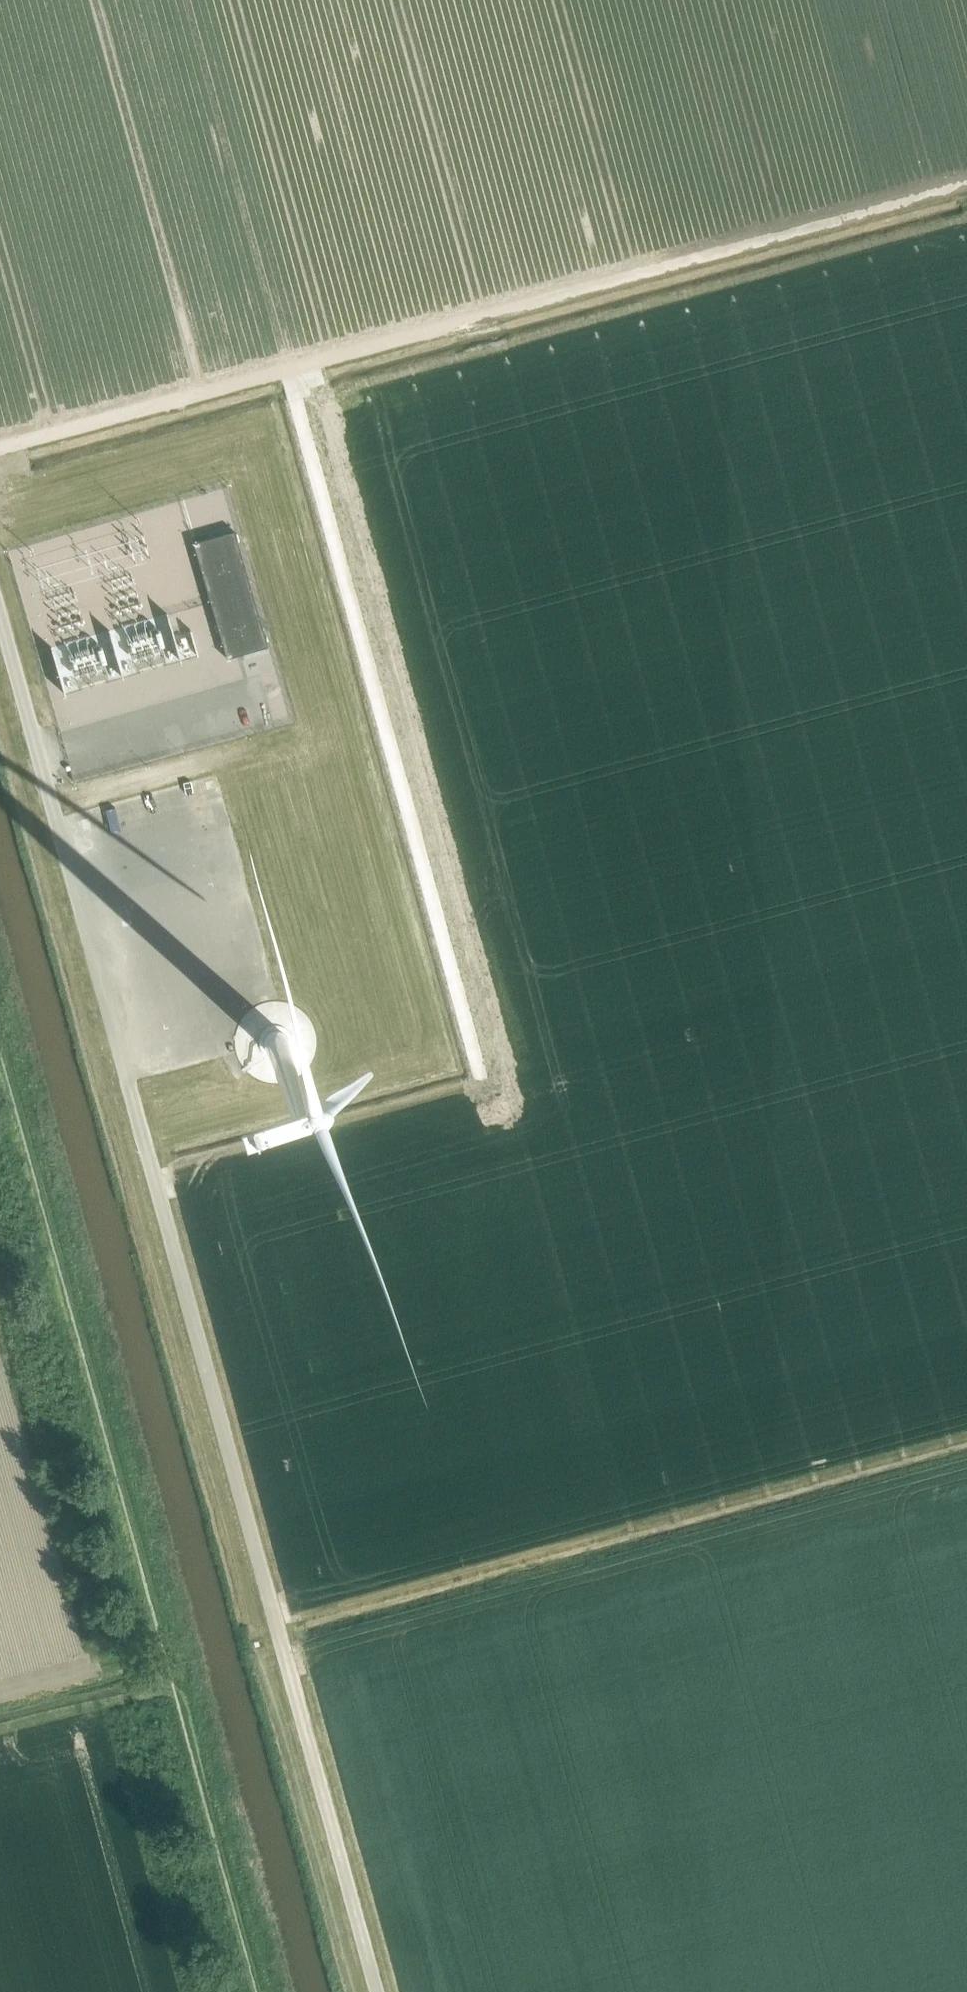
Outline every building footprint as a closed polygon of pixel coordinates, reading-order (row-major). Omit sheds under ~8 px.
[(233,533),(193,544),(209,603),(225,659),(264,648),(253,607),(233,533)] [(287,1045),(287,1043),(287,1041),(286,1039),(286,1038),(285,1036),(284,1035),(282,1033),(280,1032),(279,1032),(277,1031),(275,1031),(273,1031),(271,1032),(269,1032),(268,1033),(266,1035),(265,1036),(264,1038),(263,1039),(263,1041),(263,1043),(263,1045),(263,1047),(264,1049),(265,1050),(266,1052),(268,1053),(269,1054),(271,1055),(273,1055),(275,1055),(277,1055),(279,1055),(280,1054),(282,1053),(284,1052),(285,1050),(286,1049),(286,1047),(287,1045)]
